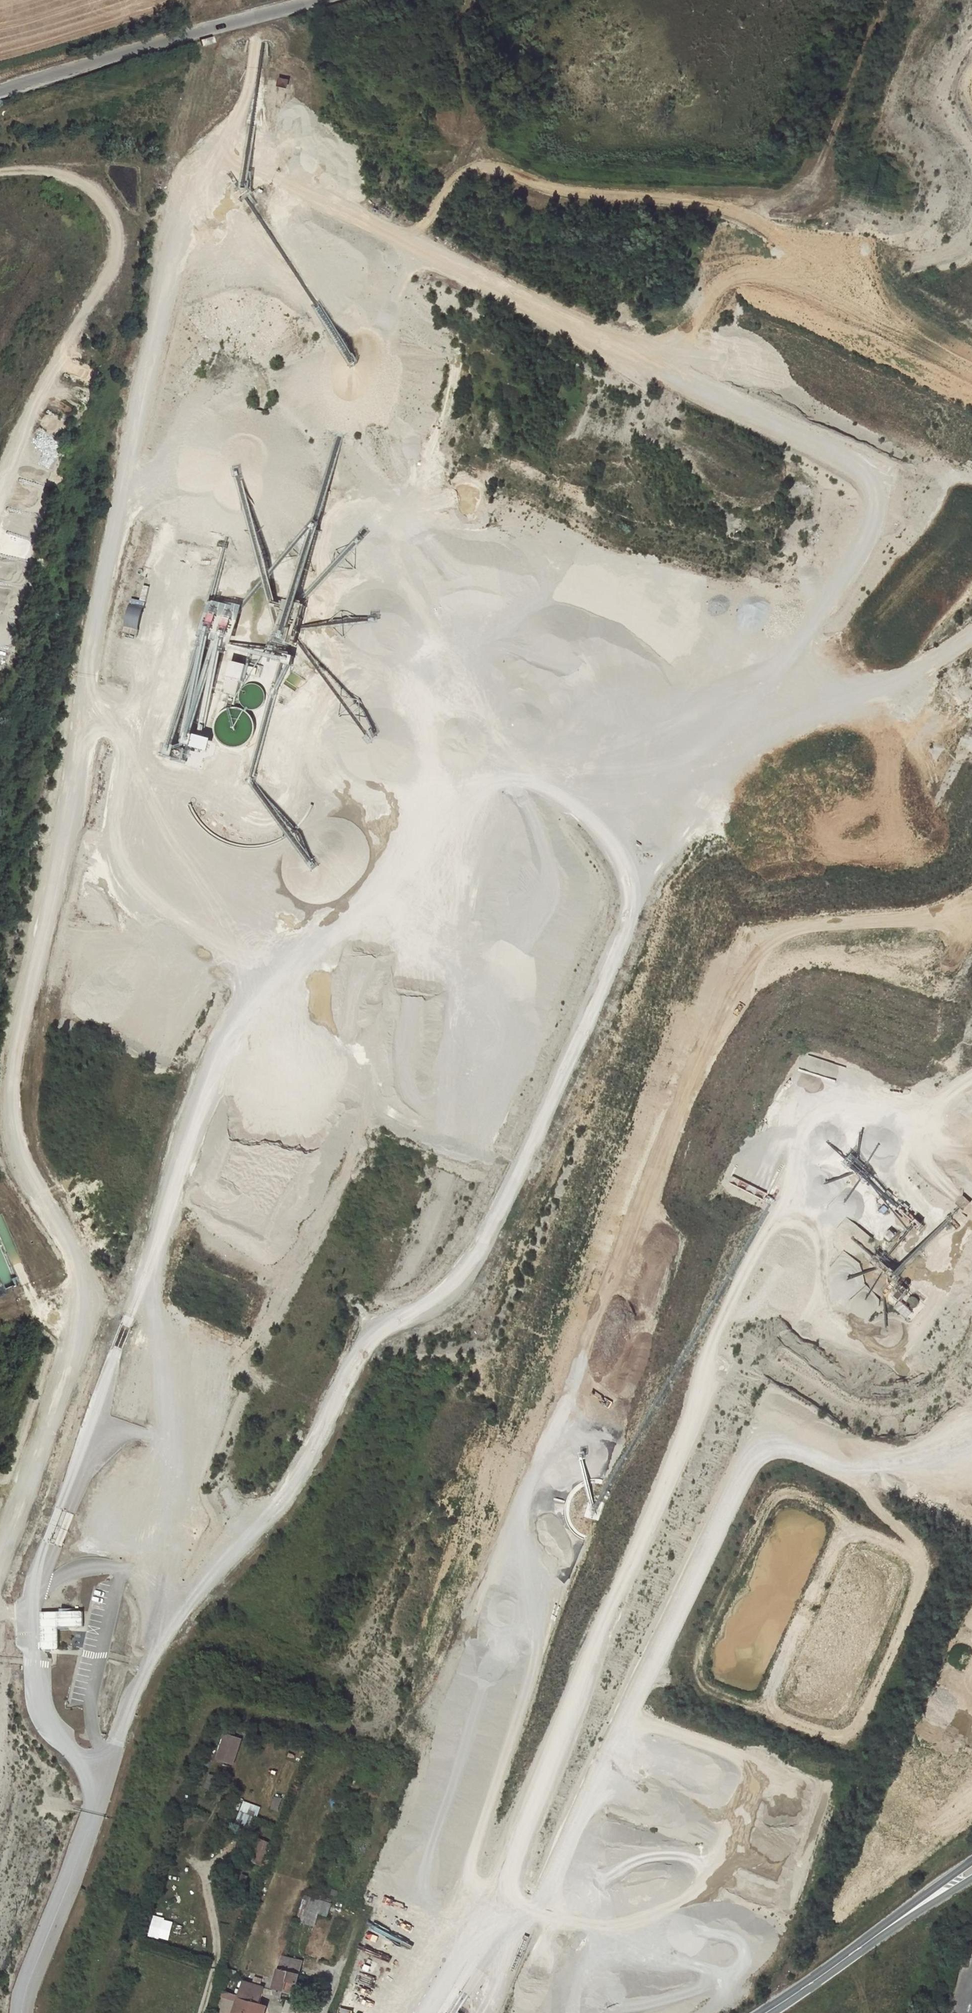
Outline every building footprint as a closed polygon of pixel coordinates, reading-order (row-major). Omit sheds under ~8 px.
[(18,1286),(28,1283),(23,1263),(13,1266),(18,1286)] [(905,1319),(912,1311),(900,1300),(893,1308),(905,1319)] [(85,1611),(42,1612),(43,1650),(61,1650),(60,1627),(85,1626),(85,1611)] [(225,1733),(217,1760),(236,1765),(243,1738),(225,1733)] [(204,1789),(212,1792),(217,1776),(210,1774),(204,1789)] [(271,1808),(279,1811),(284,1799),(276,1796),(271,1808)] [(259,1807),(244,1801),(241,1811),(256,1817),(259,1807)] [(257,1839),(253,1863),(265,1866),(270,1841),(257,1839)] [(331,1904),(306,1897),(297,1920),(315,1926),(318,1914),(327,1917),(331,1904)] [(154,1915),(149,1937),(160,1940),(165,1918),(154,1915)] [(301,1963),(283,1958),(273,1989),(283,1992),(292,1994),(301,1963)] [(267,2008),(258,2004),(263,1989),(245,1983),(236,2012),(265,2012),(267,2008)] [(281,2000),(283,1992),(273,1989),(271,1997),(281,2000)] [(222,1990),(220,1997),(235,2001),(237,1995),(222,1990)] [(288,2002),(284,2012),(316,2012),(317,2011),(288,2002)]
